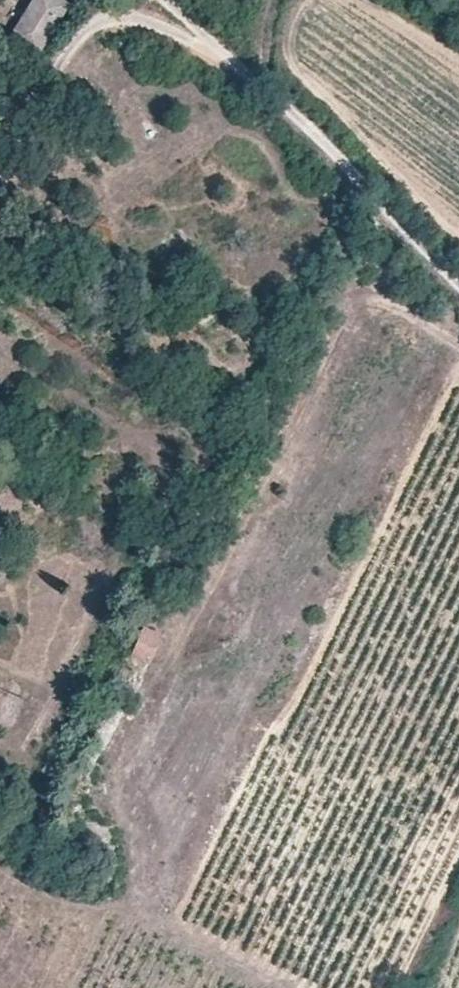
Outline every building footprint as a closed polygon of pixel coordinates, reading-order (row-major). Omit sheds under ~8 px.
[(66,4),(59,0),(36,0),(13,35),(36,51),(66,4)] [(151,663),(162,635),(143,627),(132,656),(151,663)] [(17,705),(0,699),(0,717),(11,721),(17,705)]
